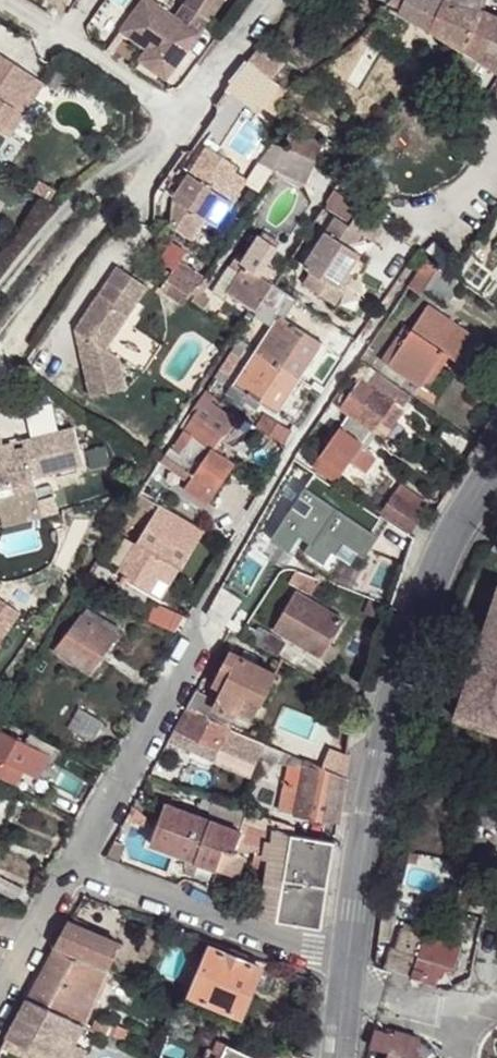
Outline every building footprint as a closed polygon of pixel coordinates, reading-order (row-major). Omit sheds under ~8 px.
[(152,0),(129,0),(113,25),(139,43),(168,62),(201,13),(184,2),(181,0),(174,0),(167,10),(152,0)] [(184,2),(201,13),(210,0),(181,0),(184,2)] [(400,5),(424,18),(420,24),(422,26),(434,0),(402,0),(400,5)] [(440,0),(434,0),(426,18),(422,26),(431,30),(443,2),(440,0)] [(450,3),(480,10),(482,10),(483,0),(451,0),(450,3)] [(462,49),(480,10),(450,3),(443,2),(431,30),(450,41),(462,49)] [(400,5),(396,12),(420,24),(424,18),(400,5)] [(477,58),(496,24),(496,18),(482,10),(480,10),(462,49),(464,50),(477,58)] [(477,58),(490,67),(496,71),(496,24),(477,58)] [(113,34),(106,44),(124,57),(131,46),(113,34)] [(255,39),(242,56),(264,72),(276,55),(255,39)] [(168,62),(139,43),(132,55),(160,74),(168,62)] [(464,50),(458,60),(471,69),(477,58),(464,50)] [(0,51),(0,122),(6,125),(39,75),(0,51)] [(485,77),(490,67),(477,58),(471,69),(464,81),(472,85),(478,73),(485,77)] [(39,75),(6,125),(14,131),(46,80),(39,75)] [(218,142),(243,107),(231,98),(205,133),(218,142)] [(295,129),(289,147),(293,148),(315,157),(322,141),(295,129)] [(268,175),(281,154),(269,145),(255,165),(268,175)] [(204,147),(171,199),(170,228),(188,240),(202,218),(217,196),(228,203),(244,179),(231,170),(234,166),(204,147)] [(315,157),(293,148),(275,176),(292,187),(295,182),(298,184),(315,157)] [(311,275),(304,285),(341,311),(349,299),(344,295),(354,280),(368,261),(357,253),(367,241),(383,252),(394,235),(333,191),(325,207),(338,216),(303,269),(311,275)] [(228,203),(217,196),(202,218),(214,226),(228,203)] [(227,296),(254,314),(256,311),(265,298),(273,285),(268,282),(275,270),(266,264),(278,248),(259,235),(248,251),(244,248),(230,268),(223,273),(209,294),(222,302),(227,296)] [(167,278),(190,294),(192,291),(203,275),(182,263),(189,250),(173,241),(164,255),(176,263),(167,278)] [(427,258),(408,285),(421,294),(439,266),(427,258)] [(117,266),(74,329),(89,339),(79,353),(90,397),(125,388),(117,355),(105,348),(148,286),(117,266)] [(190,294),(167,278),(160,287),(184,303),(187,300),(190,294)] [(344,295),(349,299),(360,285),(354,280),(344,295)] [(206,300),(192,291),(190,294),(187,300),(200,308),(206,300)] [(265,298),(256,311),(274,324),(280,315),(283,310),(265,298)] [(427,306),(411,330),(443,351),(443,352),(451,358),(459,363),(475,338),(427,306)] [(258,401),(275,413),(298,378),(321,343),(302,331),(295,325),(280,315),(256,350),(234,385),(250,396),(258,401)] [(298,319),(295,325),(302,331),(307,324),(298,319)] [(381,362),(420,387),(420,386),(443,352),(443,351),(411,330),(405,326),(381,362)] [(89,339),(74,329),(79,353),(89,339)] [(238,337),(230,350),(218,367),(213,375),(223,383),(228,374),(240,357),(248,344),(238,337)] [(451,358),(443,352),(420,386),(429,392),(451,358)] [(360,381),(341,408),(348,413),(371,430),(382,438),(409,398),(374,372),(366,384),(360,381)] [(190,411),(193,413),(208,390),(205,388),(190,411)] [(207,503),(234,462),(221,453),(214,448),(217,443),(235,418),(210,400),(214,394),(208,390),(193,413),(184,428),(181,426),(160,457),(190,477),(184,486),(207,503)] [(250,396),(246,402),(253,407),(258,401),(250,396)] [(256,425),(281,444),(292,428),(268,411),(256,425)] [(348,413),(313,462),(335,480),(371,430),(348,413)] [(30,475),(29,470),(82,458),(74,423),(21,433),(22,439),(0,444),(0,481),(30,475)] [(21,433),(0,438),(0,444),(22,439),(21,433)] [(217,443),(214,448),(221,453),(225,448),(217,443)] [(296,465),(284,484),(306,498),(294,518),(334,544),(358,507),(296,465)] [(0,481),(0,489),(31,482),(30,475),(0,481)] [(400,485),(381,512),(409,531),(427,504),(400,485)] [(159,504),(117,575),(147,594),(168,560),(181,568),(203,530),(159,504)] [(280,516),(275,523),(277,525),(268,540),(273,543),(288,521),(280,516)] [(329,563),(317,555),(309,567),(321,576),(329,563)] [(168,560),(147,594),(160,602),(181,568),(168,560)] [(239,599),(252,575),(233,565),(220,589),(239,599)] [(315,594),(324,580),(296,570),(290,580),(315,594)] [(297,592),(275,630),(320,656),(342,618),(297,592)] [(456,720),(496,733),(496,594),(456,720)] [(19,614),(0,601),(0,640),(19,614)] [(153,601),(144,616),(175,630),(184,614),(153,601)] [(57,648),(90,669),(120,627),(86,607),(57,648)] [(284,641),(259,628),(256,630),(250,641),(277,656),(284,641)] [(212,684),(220,688),(216,697),(214,701),(237,712),(247,693),(261,700),(275,672),(230,650),(212,684)] [(230,726),(237,712),(214,701),(216,697),(197,687),(187,705),(193,708),(230,726)] [(183,713),(169,738),(217,759),(221,749),(221,748),(224,741),(230,727),(230,726),(193,708),(187,705),(183,713)] [(81,706),(69,725),(92,738),(104,719),(81,706)] [(265,743),(230,727),(224,741),(221,748),(221,749),(233,755),(256,764),(260,757),(260,754),(265,743)] [(36,746),(0,728),(0,763),(2,759),(24,770),(36,746)] [(305,766),(306,761),(265,743),(260,754),(277,762),(288,764),(305,766)] [(24,770),(39,777),(51,753),(36,746),(24,770)] [(229,764),(233,755),(221,749),(217,759),(229,764)] [(339,821),(345,778),(306,761),(305,766),(296,814),(339,821)] [(288,764),(279,811),(296,814),(305,766),(288,764)] [(219,823),(169,804),(153,846),(220,871),(228,852),(240,856),(250,850),(259,852),(263,832),(266,817),(253,812),(252,812),(250,818),(224,808),(219,823)] [(266,817),(263,832),(290,842),(292,834),(293,827),(266,817)] [(290,842),(263,832),(259,852),(263,854),(258,887),(262,888),(258,914),(262,916),(277,922),(290,842)] [(321,928),(335,842),(292,834),(290,842),(277,922),(321,928)] [(228,852),(220,871),(236,876),(243,857),(240,856),(228,852)] [(17,903),(23,889),(0,878),(0,894),(17,903)] [(69,921),(56,947),(68,952),(79,958),(106,969),(107,967),(118,945),(119,942),(69,921)] [(426,934),(418,957),(391,948),(385,969),(388,970),(436,985),(437,980),(439,977),(446,971),(455,969),(462,946),(426,934)] [(178,989),(191,995),(212,945),(200,940),(178,989)] [(118,945),(107,967),(118,971),(127,949),(118,945)] [(191,995),(240,1015),(261,968),(212,945),(191,995)] [(68,952),(56,947),(47,962),(61,968),(68,952)] [(79,958),(68,952),(61,968),(71,973),(79,958)] [(106,969),(79,958),(71,973),(66,985),(63,983),(60,988),(81,999),(88,981),(99,986),(106,969)] [(47,962),(42,973),(63,983),(66,985),(71,973),(61,968),(47,962)] [(261,968),(240,1015),(251,1020),(272,972),(261,968)] [(77,1008),(81,999),(60,988),(63,983),(42,973),(28,999),(72,1018),(77,1008)] [(81,999),(77,1008),(86,1012),(88,1013),(99,986),(88,981),(81,999)] [(28,999),(7,1036),(52,1055),(72,1018),(28,999)] [(81,1022),(86,1012),(77,1008),(72,1018),(81,1022)] [(85,1024),(81,1022),(72,1018),(52,1055),(51,1057),(68,1057),(85,1024)] [(96,1019),(93,1027),(106,1034),(119,1039),(122,1041),(127,1029),(111,1023),(110,1025),(96,1019)] [(426,1057),(426,1053),(426,1050),(424,1046),(423,1043),(421,1040),(419,1038),(395,1031),(394,1036),(375,1031),(370,1047),(388,1054),(387,1057),(426,1057)] [(1,1046),(30,1057),(51,1057),(52,1055),(7,1036),(1,1046)] [(218,1057),(221,1057),(228,1042),(214,1036),(206,1052),(218,1057)] [(241,1037),(237,1046),(262,1057),(269,1057),(272,1051),(241,1037)] [(237,1046),(228,1042),(221,1057),(262,1057),(237,1046)]
